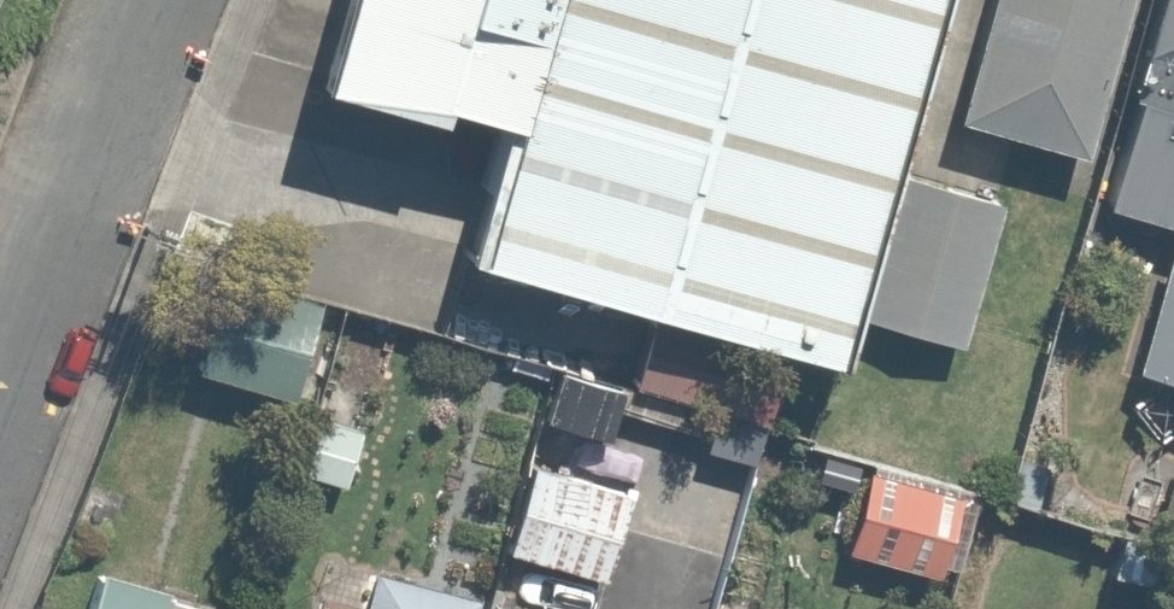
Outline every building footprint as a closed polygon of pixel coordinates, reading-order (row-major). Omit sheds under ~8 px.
[(284,74),(433,118),(392,253),(755,360),(862,0),(306,0),(284,74)] [(1115,0),(983,0),(952,123),(1076,155),(1115,0)] [(1109,207),(1173,223),(1173,0),(1162,0),(1109,207)] [(943,350),(984,188),(893,164),(851,326),(943,350)] [(1166,238),(1132,368),(1173,379),(1173,240),(1166,238)] [(292,399),(331,291),(215,250),(177,357),(292,399)] [(756,362),(637,337),(627,386),(746,411),(756,362)] [(626,494),(522,464),(496,552),(599,582),(626,494)] [(960,487),(864,466),(843,560),(939,581),(960,487)] [(160,586),(87,569),(78,608),(155,608),(160,586)] [(362,588),(357,608),(449,608),(362,588)]
